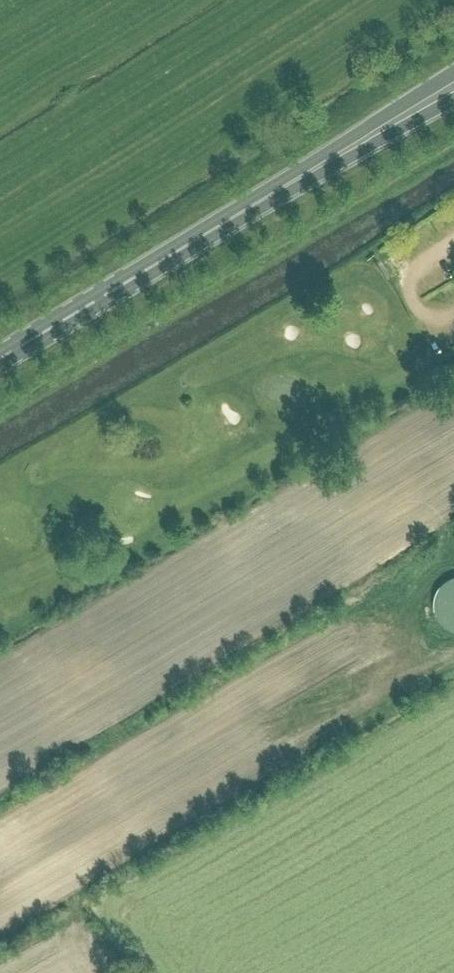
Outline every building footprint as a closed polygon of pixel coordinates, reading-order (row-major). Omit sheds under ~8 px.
[(453,578),(449,580),(445,582),(442,586),(439,590),(437,594),(435,599),(435,604),(435,609),(436,614),(438,618),(441,622),(444,626),(448,629),(453,631),(453,632),(453,577),(453,578)]
